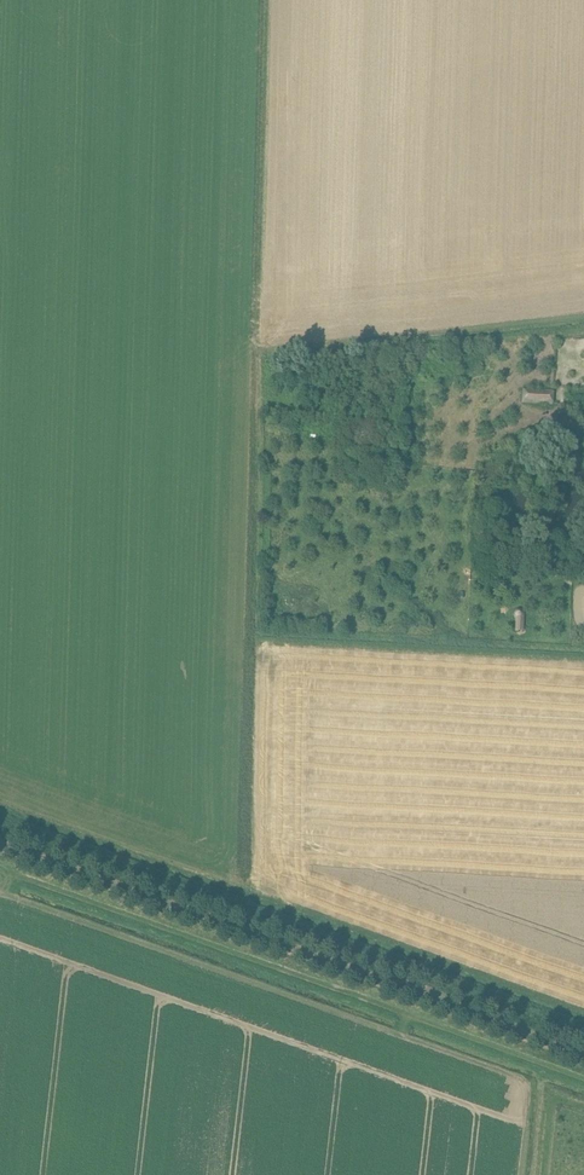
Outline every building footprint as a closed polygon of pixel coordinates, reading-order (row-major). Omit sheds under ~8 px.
[(554,391),(523,389),(522,403),(553,406),(554,391)] [(515,616),(515,631),(524,631),(524,617),(525,615),(525,614),(525,613),(524,611),(523,610),(522,609),(520,608),(519,608),(518,608),(517,608),(516,609),(515,610),(514,612),(514,613),(515,615),(515,616)]
